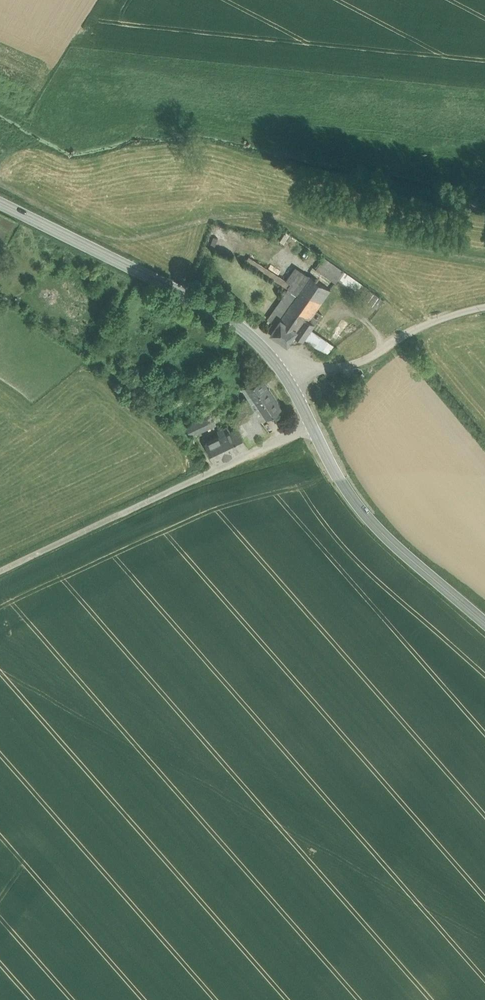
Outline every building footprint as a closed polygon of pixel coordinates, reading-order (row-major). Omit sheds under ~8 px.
[(344,271),(324,258),(316,269),(336,283),(338,280),(344,271)] [(298,294),(310,277),(297,268),(285,285),(289,288),(290,289),(298,294)] [(369,289),(344,271),(338,280),(363,297),(369,289)] [(292,303),(281,319),(306,337),(311,330),(322,314),(316,310),(330,290),(311,276),(310,277),(298,294),(292,303)] [(268,319),(272,322),(277,325),(281,319),(292,303),(284,298),(290,289),(289,288),(268,319)] [(298,294),(290,289),(284,298),(292,303),(298,294)] [(384,299),(369,289),(363,297),(362,299),(377,309),(384,299)] [(306,337),(281,319),(277,325),(272,322),(267,330),(271,333),(287,344),(291,338),(294,339),(296,337),(303,342),(305,339),(306,337)] [(321,337),(311,330),(306,337),(305,339),(314,346),(321,337)] [(326,340),(321,337),(314,346),(319,350),(326,340)] [(333,345),(326,340),(319,350),(321,350),(327,354),(333,345)] [(147,372),(139,377),(152,396),(160,391),(147,372)] [(280,405),(262,376),(243,385),(249,396),(253,393),(267,414),(280,405)] [(339,393),(334,390),(335,389),(334,389),(333,390),(333,389),(333,390),(330,394),(329,394),(330,395),(330,396),(330,395),(335,398),(334,399),(335,399),(338,398),(338,399),(339,399),(338,398),(340,396),(339,393),(339,392),(339,393)] [(249,396),(233,407),(244,424),(239,427),(248,445),(268,432),(259,419),(267,414),(253,393),(249,396)] [(216,423),(219,422),(212,407),(208,409),(211,414),(216,423)] [(211,414),(187,425),(192,435),(216,423),(211,414)] [(230,428),(219,433),(220,435),(206,442),(215,460),(248,445),(239,427),(231,430),(230,428)]
